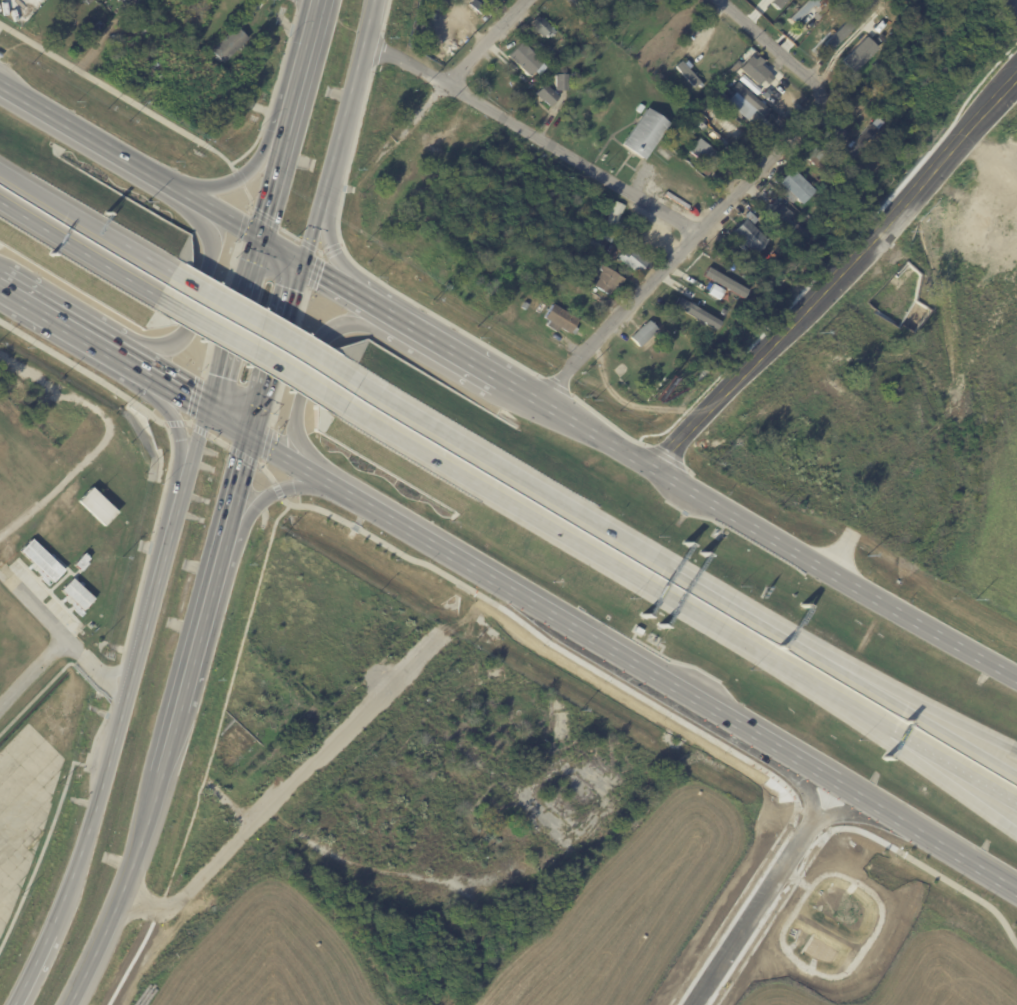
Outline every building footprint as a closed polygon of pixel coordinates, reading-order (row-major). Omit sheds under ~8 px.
[(469,4),(472,0),(474,0),(485,8),(481,14),(469,4)] [(777,10),(785,0),(772,0),(769,4),(777,10)] [(791,24),(816,0),(804,0),(785,18),(791,24)] [(804,2),(806,0),(816,0),(825,8),(821,13),(824,15),(821,18),(828,24),(834,17),(842,24),(836,30),(839,33),(838,35),(834,40),(828,35),(822,43),(811,32),(816,26),(797,9),(804,2)] [(998,5),(1002,0),(1016,0),(1016,11),(1012,17),(998,5)] [(70,18),(65,13),(73,5),(78,11),(70,18)] [(538,17),(553,32),(548,37),(544,33),(540,37),(529,26),(530,25),(527,23),(535,16),(537,19),(538,17)] [(96,36),(95,36),(84,25),(88,21),(93,26),(99,21),(105,27),(96,36)] [(219,63),(207,51),(231,25),(243,37),(219,63)] [(594,29),(599,34),(595,38),(590,33),(594,29)] [(527,75),(540,61),(518,41),(505,55),(527,75)] [(766,71),(767,72),(767,73),(772,78),(766,85),(761,80),(756,85),(737,69),(748,56),(752,59),(755,56),(761,62),(759,65),(766,71)] [(674,66),(680,62),(682,64),(686,61),(691,66),(687,69),(702,86),(700,88),(697,85),(693,88),(674,66)] [(202,67),(194,76),(190,73),(198,64),(202,67)] [(731,74),(728,71),(733,65),(737,68),(731,74)] [(572,71),(578,76),(574,82),(568,77),(572,71)] [(566,91),(554,91),(554,74),(566,74),(566,91)] [(556,96),(557,97),(548,106),(541,100),(540,101),(534,94),(543,84),(556,96)] [(740,85),(766,110),(760,116),(734,92),(740,85)] [(633,109),(637,103),(642,106),(638,112),(633,109)] [(641,160),(619,145),(644,108),(666,123),(641,160)] [(711,117),(732,135),(737,129),(716,112),(711,117)] [(843,137),(838,142),(829,133),(837,124),(846,133),(843,137)] [(845,164),(839,159),(848,148),(846,146),(850,142),(852,143),(869,124),(875,130),(845,164)] [(717,161),(705,177),(695,170),(700,163),(686,152),(692,145),(691,144),(696,138),(720,158),(717,161)] [(819,150),(824,154),(814,165),(812,163),(809,165),(801,158),(812,147),(817,152),(819,150)] [(804,198),(798,205),(794,200),(790,204),(778,192),(782,189),(776,183),(789,169),(812,190),(804,198)] [(786,233),(793,225),(775,208),(780,204),(773,198),(762,210),(786,233)] [(621,204),(611,200),(603,224),(613,228),(621,204)] [(753,217),(756,220),(750,226),(765,241),(750,255),(728,231),(741,219),(740,218),(747,211),(753,217)] [(589,240),(596,227),(602,231),(595,243),(589,240)] [(575,266),(566,260),(573,250),(582,255),(575,266)] [(641,269),(635,275),(614,258),(620,250),(626,255),(630,250),(645,263),(641,269)] [(585,261),(589,256),(594,260),(590,264),(585,261)] [(698,269),(701,266),(700,265),(705,258),(721,272),(713,282),(706,276),(705,277),(697,270),(698,269)] [(618,285),(615,288),(611,285),(604,296),(589,286),(596,275),(595,275),(598,271),(595,269),(598,265),(621,280),(618,285)] [(728,277),(739,286),(729,298),(719,290),(721,286),(716,282),(722,273),(728,277)] [(578,288),(590,296),(588,300),(594,303),(583,321),(548,300),(559,282),(575,292),(578,288)] [(706,293),(718,298),(722,289),(710,283),(706,293)] [(570,327),(565,336),(556,330),(555,333),(544,326),(546,322),(540,318),(549,304),(575,319),(570,327)] [(656,331),(638,348),(629,338),(637,330),(640,327),(641,327),(647,321),(656,331)] [(13,425),(20,419),(0,399),(0,412),(13,425)] [(102,526),(115,511),(89,486),(76,501),(102,526)] [(11,505),(0,495),(0,505),(6,511),(11,505)] [(0,508),(0,521),(3,523),(9,517),(0,508)] [(51,582),(62,569),(29,538),(18,551),(51,582)] [(59,590),(80,610),(92,598),(70,578),(59,590)]
